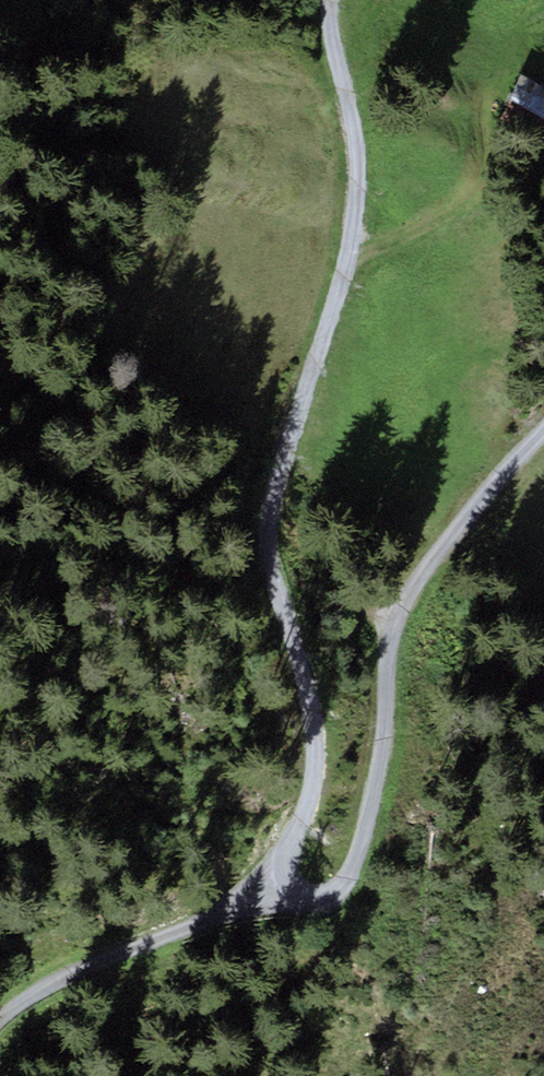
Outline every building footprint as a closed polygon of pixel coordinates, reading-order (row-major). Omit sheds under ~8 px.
[(485,135),(532,160),(543,138),(543,108),(509,90),(485,135)]
